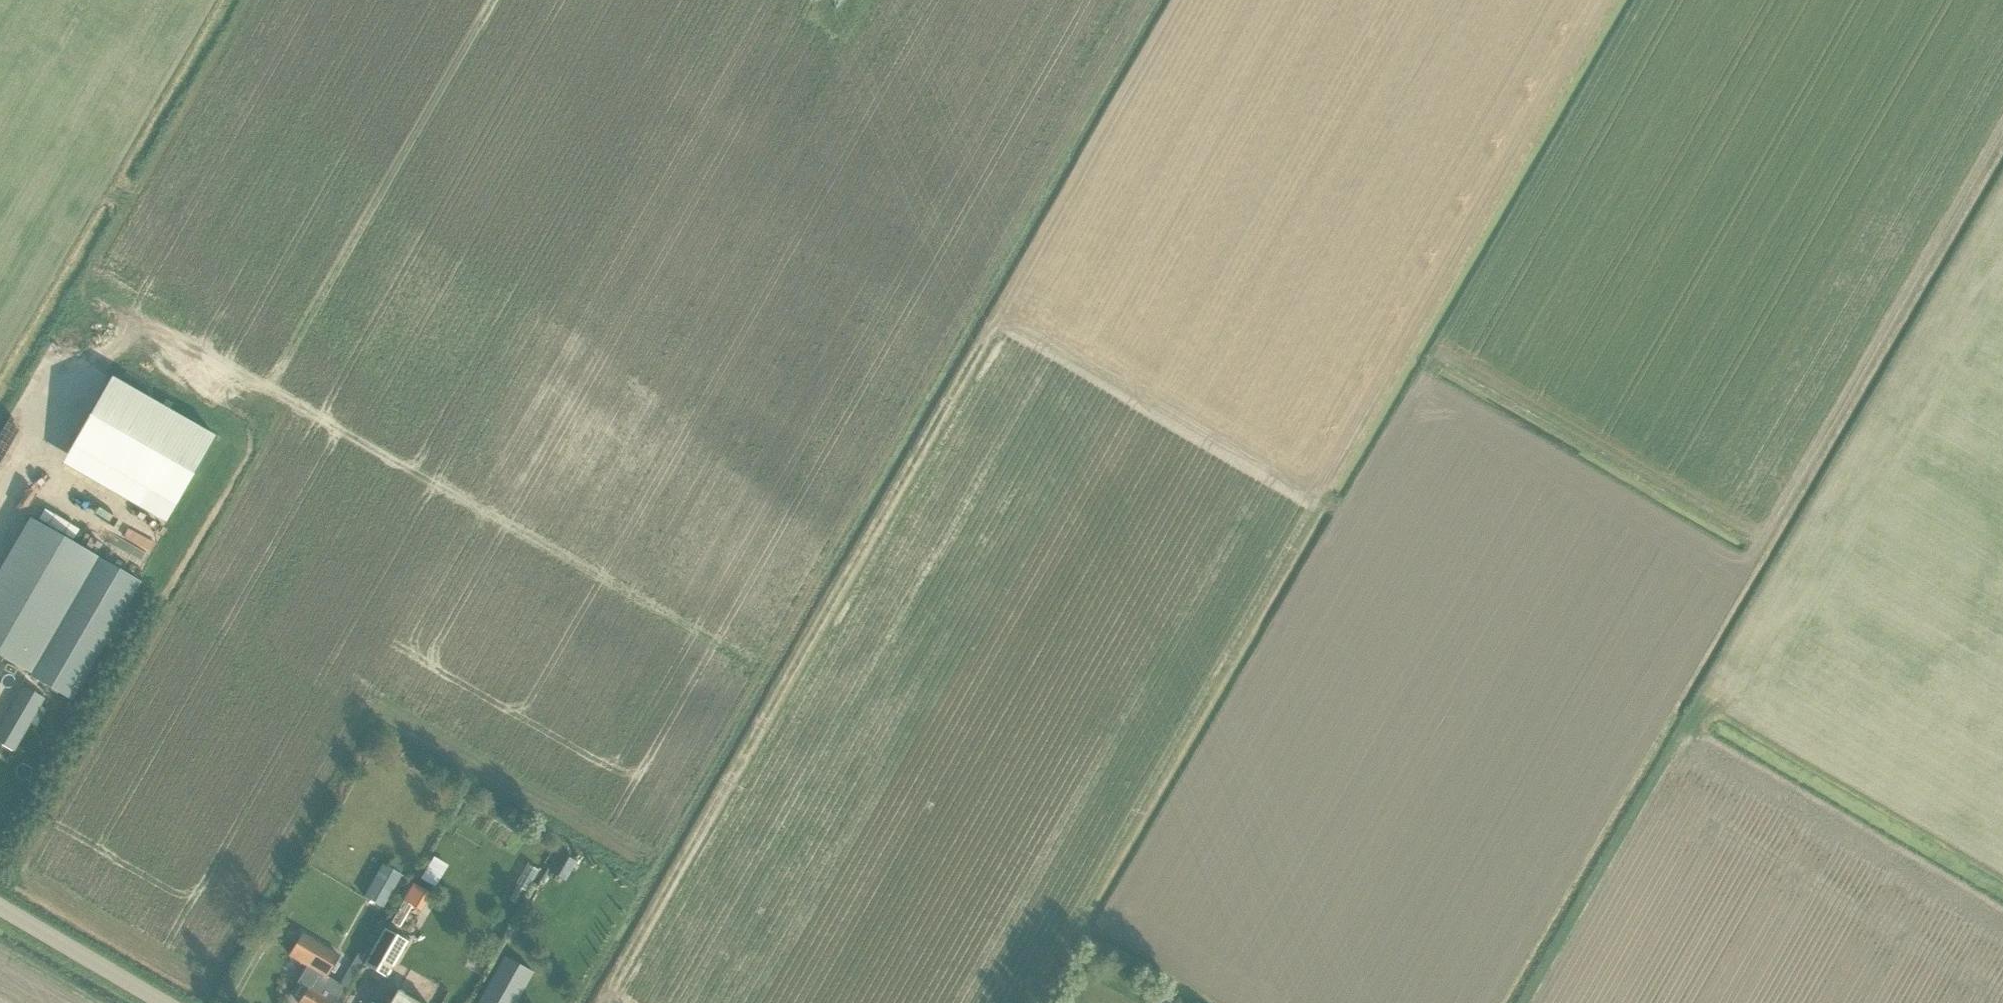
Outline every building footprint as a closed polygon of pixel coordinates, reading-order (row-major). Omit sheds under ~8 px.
[(216,436),(112,376),(62,463),(166,523),(216,436)] [(134,595),(141,582),(29,516),(0,566),(0,674),(5,665),(2,662),(4,657),(31,673),(30,676),(73,699),(134,595)] [(14,751),(24,735),(45,698),(23,685),(0,726),(0,742),(14,751)] [(561,853),(551,870),(566,879),(575,862),(561,853)] [(382,864),(365,896),(384,907),(402,875),(382,864)] [(409,918),(418,922),(427,902),(417,898),(409,918)] [(404,901),(392,922),(399,926),(411,905),(404,901)] [(389,928),(366,964),(388,977),(410,942),(389,928)] [(327,977),(341,954),(303,932),(289,955),(308,966),(298,982),(308,987),(298,1002),(336,1002),(335,1002),(344,984),(327,977)] [(358,952),(352,962),(359,966),(365,956),(358,952)] [(478,1002),(517,1002),(534,973),(504,956),(478,1002)] [(352,962),(340,982),(344,984),(347,986),(359,966),(352,962)] [(398,992),(393,1002),(392,1002),(417,1002),(398,992)]
